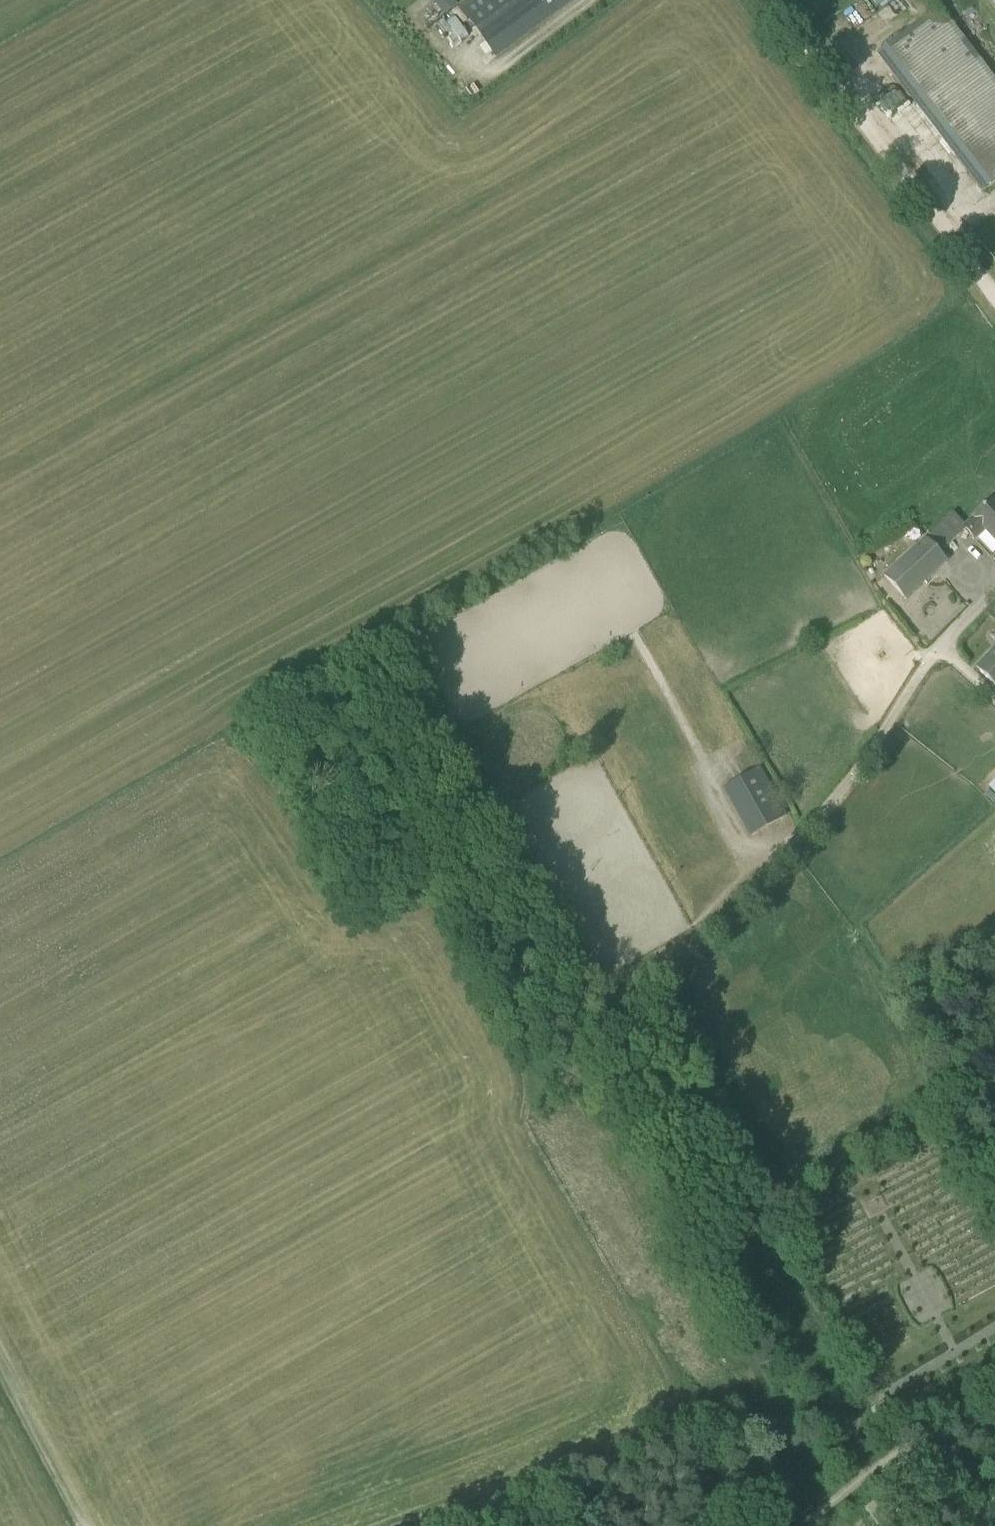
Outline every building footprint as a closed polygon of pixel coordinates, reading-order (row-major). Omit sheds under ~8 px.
[(453,0),(436,0),(433,2),(442,14),(456,3),(453,0)] [(495,58),(573,0),(466,0),(456,7),(495,58)] [(922,20),(875,56),(980,193),(994,182),(994,82),(931,0),(906,0),(922,20)] [(925,538),(924,539),(938,554),(965,529),(974,538),(984,530),(994,541),(994,497),(964,526),(952,513),(925,538)] [(924,539),(925,538),(924,537),(883,575),(905,599),(946,562),(938,554),(924,539)] [(975,668),(994,687),(994,648),(975,668)] [(723,788),(740,818),(750,835),(785,815),(759,768),(723,788)]
